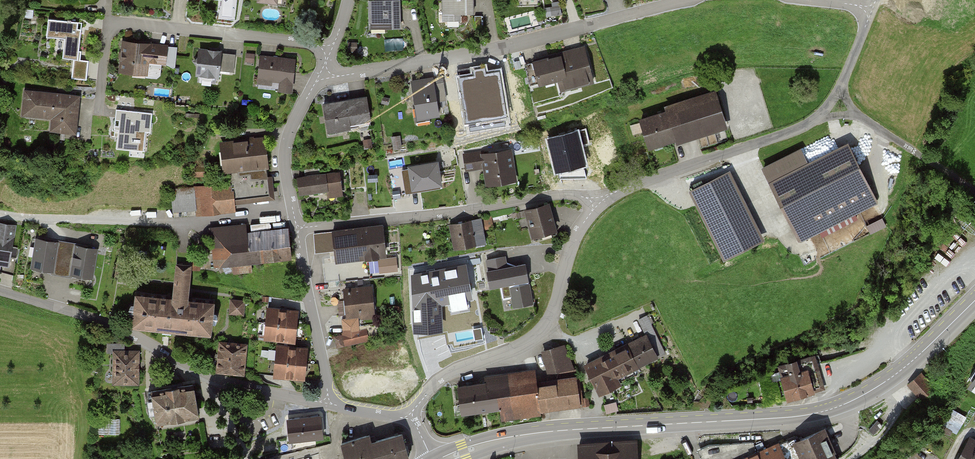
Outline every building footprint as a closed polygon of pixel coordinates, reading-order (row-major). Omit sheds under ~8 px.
[(369,1),(370,24),(386,23),(386,28),(401,28),(400,0),(389,0),(369,1)] [(444,21),(462,21),(462,15),(475,15),(475,0),(443,0),(444,21)] [(84,22),(52,20),(50,36),(68,38),(66,58),(81,59),(84,22)] [(149,44),(123,42),(120,72),(150,75),(152,62),(174,64),(175,47),(166,46),(165,49),(149,47),(149,44)] [(534,63),(526,66),(532,85),(540,82),(539,76),(556,72),(561,90),(593,82),(584,48),(573,50),(574,54),(555,59),(554,55),(534,61),(534,63)] [(237,54),(198,50),(196,77),(221,79),(222,73),(235,74),(237,54)] [(295,60),(261,56),(258,78),(273,80),(272,89),(291,91),(295,60)] [(433,80),(412,83),(417,117),(416,117),(417,125),(430,123),(429,115),(439,114),(436,99),(445,98),(442,82),(434,83),(433,80)] [(81,96),(27,90),(24,115),(54,119),(53,130),(77,132),(81,96)] [(137,97),(119,96),(117,121),(122,122),(119,148),(138,149),(140,131),(151,132),(152,113),(135,112),(137,97)] [(340,102),(324,104),(328,132),(350,128),(349,124),(370,120),(366,97),(350,100),(351,103),(341,104),(340,102)] [(716,97),(641,121),(649,146),(724,123),(716,97)] [(263,137),(220,142),(225,184),(171,191),(173,210),(198,207),(198,213),(233,209),(232,199),(270,195),(263,137)] [(516,179),(511,147),(463,155),(465,169),(482,166),(485,184),(516,179)] [(801,150),(764,168),(800,240),(877,202),(850,147),(809,167),(801,150)] [(440,184),(437,162),(389,170),(393,200),(410,197),(406,176),(411,175),(413,188),(440,184)] [(305,178),(298,178),(299,193),(327,190),(328,194),(340,192),(338,175),(320,177),(320,169),(305,170),(305,178)] [(726,175),(692,192),(724,257),(758,240),(726,175)] [(551,204),(526,211),(535,240),(560,233),(551,204)] [(483,220),(452,226),(456,251),(487,245),(483,220)] [(883,221),(868,228),(871,233),(885,226),(883,221)] [(13,264),(18,225),(0,223),(0,262),(13,264)] [(245,224),(210,228),(212,247),(218,246),(220,263),(232,261),(234,273),(252,271),(251,260),(291,256),(288,232),(247,236),(245,224)] [(381,227),(333,232),(336,260),(384,255),(381,227)] [(69,242),(36,237),(31,268),(64,273),(69,242)] [(101,247),(69,242),(64,273),(97,278),(101,247)] [(532,304),(525,265),(507,268),(504,257),(485,260),(490,287),(509,284),(514,307),(532,304)] [(178,297),(135,293),(132,328),(215,335),(218,301),(195,299),(198,266),(181,264),(178,297)] [(376,288),(345,291),(348,316),(378,312),(376,288)] [(244,301),(231,300),(230,313),(243,314),(244,301)] [(297,310),(268,308),(265,338),(294,340),(297,310)] [(464,321),(463,312),(449,313),(450,323),(464,321)] [(358,317),(342,319),(343,333),(345,344),(376,337),(374,324),(359,325),(358,317)] [(649,335),(587,366),(601,394),(623,383),(620,377),(660,357),(649,335)] [(246,345),(220,342),(217,371),(243,373),(246,345)] [(306,348),(278,345),(275,375),(303,378),(306,348)] [(570,367),(561,346),(544,351),(549,370),(570,367)] [(142,351),(115,350),(114,384),(141,384),(142,351)] [(779,366),(781,374),(760,380),(766,401),(787,395),(788,398),(813,391),(810,383),(821,380),(814,355),(779,366)] [(934,392),(920,373),(907,383),(921,402),(934,392)] [(535,377),(458,387),(461,412),(500,407),(502,420),(541,414),(540,410),(578,404),(575,378),(536,384),(535,377)] [(193,385),(152,391),(156,421),(197,415),(193,385)] [(950,408),(943,426),(959,433),(966,415),(950,408)] [(324,417),(288,421),(290,438),(326,434),(324,417)] [(882,425),(877,420),(868,430),(873,435),(882,425)] [(790,447),(796,458),(836,458),(822,430),(795,442),(796,444),(790,447)] [(346,458),(402,458),(408,457),(402,434),(371,443),(369,436),(342,443),(346,458)] [(701,448),(706,458),(796,458),(790,447),(787,440),(758,453),(753,442),(709,445),(701,448)] [(579,445),(580,458),(636,458),(636,442),(579,445)] [(968,442),(959,458),(974,458),(974,445),(968,442)]
